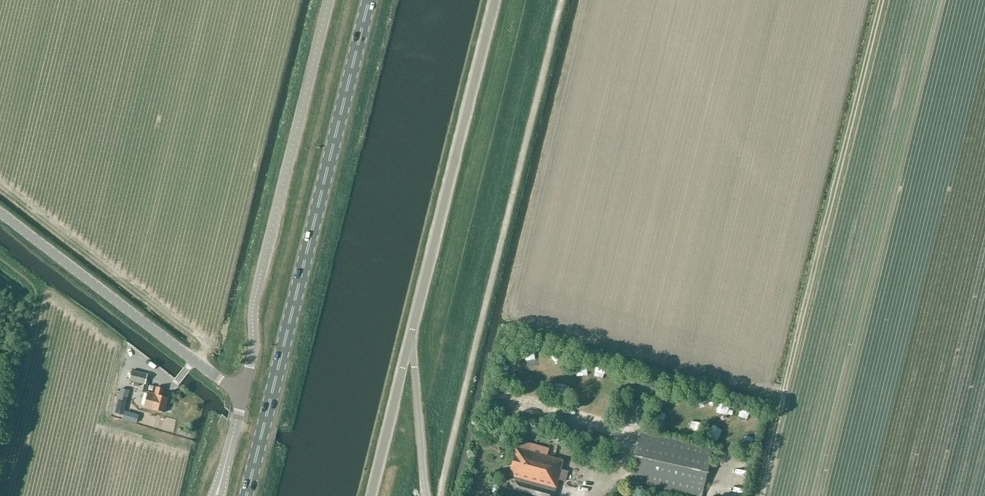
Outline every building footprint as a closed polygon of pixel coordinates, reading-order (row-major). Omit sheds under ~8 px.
[(507,371),(517,372),(517,364),(507,364),(507,371)] [(131,370),(129,381),(134,382),(139,383),(145,384),(148,374),(131,370)] [(157,387),(155,394),(147,391),(143,408),(164,413),(168,397),(161,396),(164,389),(157,387)] [(616,407),(620,398),(611,395),(607,404),(616,407)] [(750,407),(749,418),(757,419),(758,408),(750,407)] [(124,411),(122,418),(135,423),(138,415),(124,411)] [(697,431),(707,433),(709,424),(699,422),(697,431)] [(726,438),(729,430),(721,427),(718,436),(726,438)] [(544,436),(557,440),(559,435),(545,431),(544,436)] [(699,495),(701,495),(713,447),(640,431),(629,480),(699,495)] [(560,469),(562,460),(546,456),(548,449),(518,442),(509,475),(516,477),(512,489),(537,495),(553,495),(558,479),(565,481),(567,471),(560,469)]
